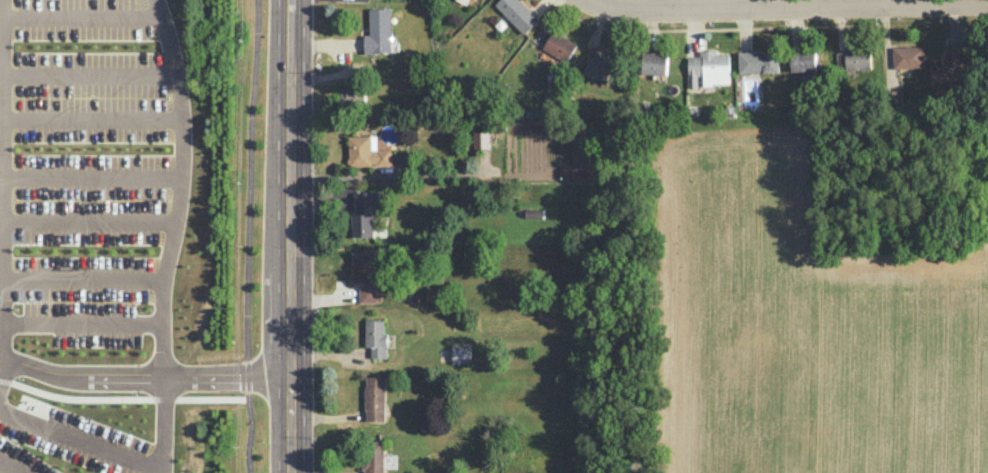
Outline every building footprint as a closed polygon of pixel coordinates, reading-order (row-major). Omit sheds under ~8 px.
[(538,19),(519,0),(499,0),(494,5),(524,34),(538,19)] [(391,52),(390,8),(368,8),(370,53),(391,52)] [(543,49),(568,61),(576,43),(551,31),(543,49)] [(930,58),(931,84),(963,84),(962,44),(945,44),(945,58),(930,58)] [(605,72),(614,74),(619,52),(589,46),(583,76),(604,80),(605,72)] [(924,67),(923,46),(892,47),(893,68),(924,67)] [(871,49),(845,48),(845,69),(870,70),(871,49)] [(791,71),(816,71),(816,49),(790,49),(791,71)] [(729,54),(716,54),(716,50),(699,51),(699,56),(687,57),(688,88),(697,87),(697,76),(703,76),(703,84),(729,84),(729,54)] [(779,72),(779,51),(738,52),(739,73),(779,72)] [(667,53),(642,52),(642,74),(666,75),(667,53)] [(844,68),(844,52),(836,53),(836,68),(844,68)] [(347,84),(346,105),(361,105),(361,85),(347,84)] [(472,131),(473,149),(489,148),(488,131),(472,131)] [(348,136),(348,166),(392,165),(391,149),(377,149),(376,135),(348,136)] [(353,237),(372,236),(371,214),(382,214),(381,191),(352,192),(353,237)] [(360,302),(377,302),(375,251),(351,252),(352,284),(359,284),(360,302)] [(370,357),(386,358),(386,332),(383,332),(383,320),(365,319),(365,346),(371,347),(370,357)] [(452,363),(471,363),(470,344),(451,344),(452,363)] [(384,421),(385,376),(365,376),(365,421),(384,421)] [(383,441),(363,441),(363,472),(383,472),(383,441)]
